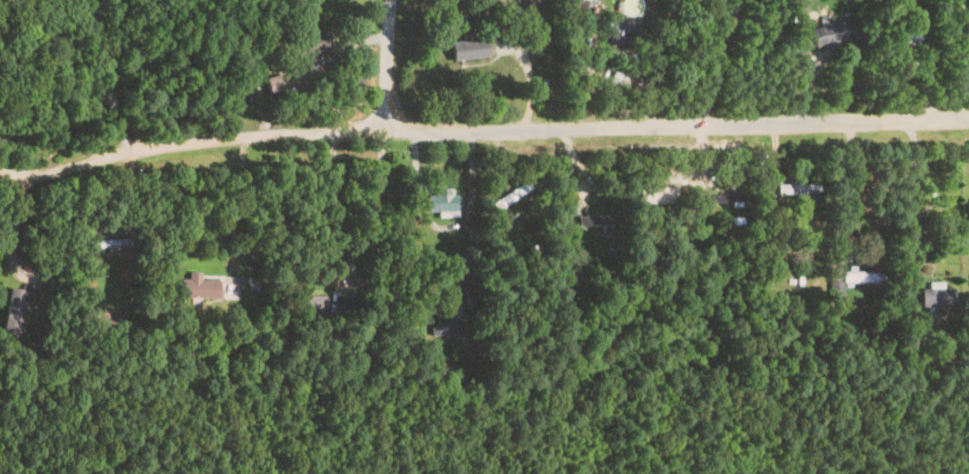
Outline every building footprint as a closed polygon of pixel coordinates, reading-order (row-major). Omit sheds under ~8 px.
[(630,19),(613,14),(611,20),(597,16),(591,37),(624,47),(628,34),(636,37),(639,26),(629,23),(630,19)] [(845,20),(809,29),(814,50),(850,41),(845,20)] [(330,42),(314,22),(292,39),(307,59),(330,42)] [(487,58),(486,39),(449,41),(450,59),(487,58)] [(819,184),(777,184),(777,194),(819,194),(819,184)] [(676,202),(676,187),(638,187),(638,202),(676,202)] [(460,215),(460,194),(451,194),(451,191),(426,191),(426,212),(440,212),(440,215),(460,215)] [(710,205),(745,205),(745,194),(710,194),(710,205)] [(577,215),(577,225),(610,225),(610,215),(577,215)] [(126,239),(81,239),(81,248),(126,248),(126,239)] [(199,279),(199,271),(187,271),(187,279),(179,279),(179,297),(218,297),(218,279),(199,279)] [(829,281),(829,298),(841,298),(841,282),(885,283),(885,271),(841,271),(841,281),(829,281)] [(1,335),(19,338),(25,289),(7,287),(1,335)] [(953,306),(953,288),(920,288),(920,306),(953,306)] [(325,295),(299,295),(299,313),(325,313),(325,295)] [(435,307),(435,333),(457,333),(457,307),(435,307)]
